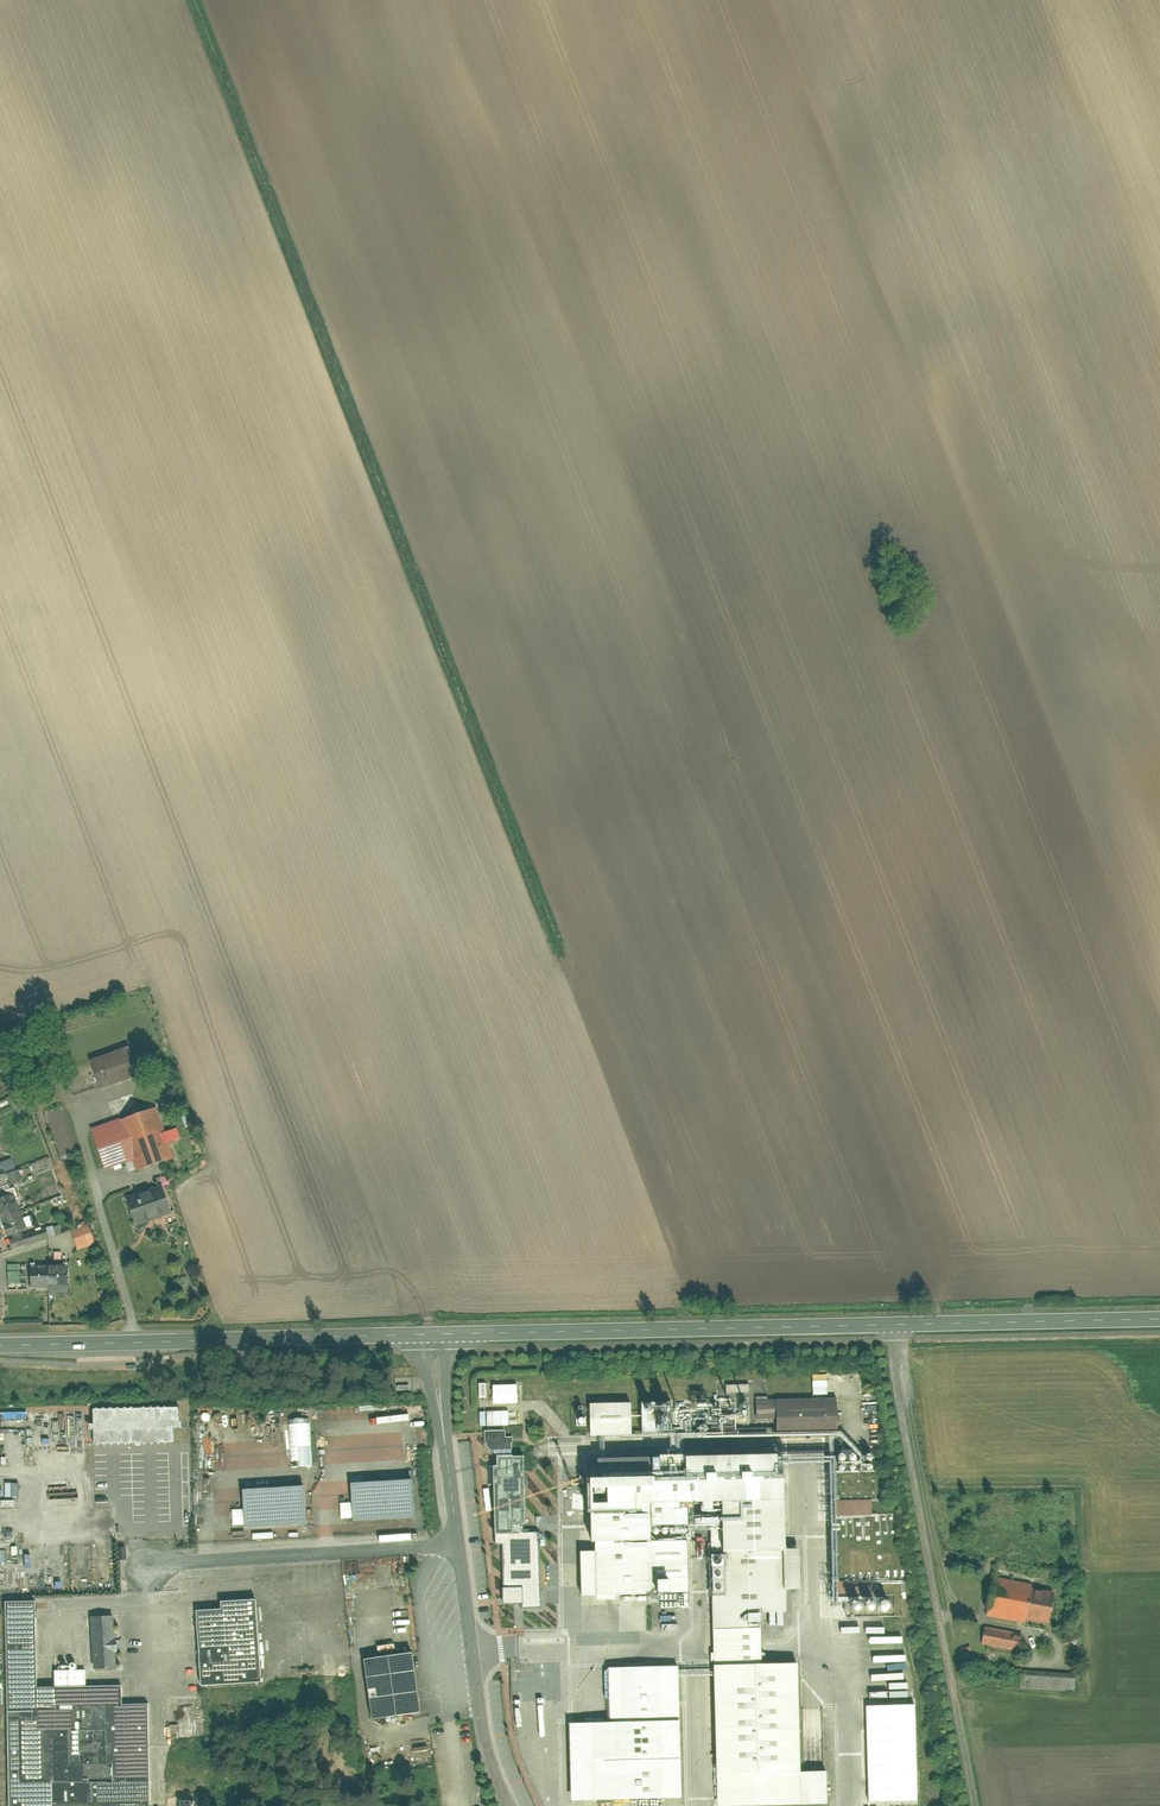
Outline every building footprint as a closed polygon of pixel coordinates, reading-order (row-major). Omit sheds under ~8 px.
[(95,1060),(106,1089),(144,1074),(132,1045),(95,1060)] [(50,1111),(61,1158),(78,1154),(66,1106),(50,1111)] [(157,1109),(91,1134),(106,1174),(134,1163),(138,1173),(176,1159),(157,1109)] [(6,1171),(18,1167),(15,1158),(3,1162),(6,1171)] [(21,1169),(10,1174),(14,1185),(25,1180),(21,1169)] [(0,1189),(0,1231),(5,1244),(42,1230),(38,1217),(21,1223),(7,1186),(0,1189)] [(162,1188),(125,1200),(134,1230),(172,1218),(162,1188)] [(75,1229),(81,1249),(99,1244),(93,1224),(75,1229)] [(30,1265),(30,1289),(49,1289),(50,1266),(30,1265)] [(69,1266),(50,1266),(49,1289),(49,1292),(68,1292),(69,1266)] [(523,1402),(523,1384),(495,1385),(495,1404),(523,1402)] [(837,1432),(837,1422),(836,1401),(753,1405),(754,1424),(776,1424),(777,1435),(837,1432)] [(671,1404),(641,1405),(642,1441),(672,1440),(671,1404)] [(630,1406),(589,1407),(590,1441),(631,1440),(630,1406)] [(95,1408),(95,1443),(180,1443),(180,1427),(186,1427),(186,1407),(95,1408)] [(289,1419),(292,1466),(314,1465),(312,1418),(289,1419)] [(594,1460),(596,1558),(580,1558),(581,1598),(696,1595),(694,1522),(709,1522),(717,1805),(767,1805),(831,1804),(830,1772),(802,1772),(799,1663),(764,1664),(763,1614),(803,1613),(799,1454),(594,1460)] [(494,1457),(494,1539),(518,1538),(518,1523),(528,1523),(527,1457),(494,1457)] [(355,1485),(358,1519),(416,1514),(413,1481),(355,1485)] [(248,1490),(250,1527),(312,1524),(310,1487),(248,1490)] [(876,1499),(846,1500),(847,1516),(876,1515),(876,1499)] [(495,1550),(501,1549),(502,1611),(539,1611),(538,1549),(538,1538),(518,1538),(494,1539),(495,1550)] [(993,1586),(987,1616),(1049,1629),(1056,1598),(993,1586)] [(186,1605),(191,1679),(249,1675),(243,1594),(210,1596),(210,1603),(186,1605)] [(139,1801),(137,1698),(111,1699),(111,1681),(25,1682),(23,1596),(0,1597),(0,1803),(90,1801),(90,1805),(117,1805),(117,1801),(139,1801)] [(103,1609),(80,1611),(83,1664),(106,1662),(103,1609)] [(1022,1636),(984,1631),(981,1649),(1019,1654),(1022,1636)] [(966,1660),(976,1658),(973,1646),(964,1649),(966,1660)] [(401,1647),(353,1654),(362,1715),(410,1708),(401,1647)] [(681,1666),(609,1669),(610,1721),(574,1722),(577,1801),(687,1799),(681,1666)] [(1025,1672),(1024,1689),(1080,1691),(1080,1674),(1025,1672)] [(923,1801),(922,1704),(872,1705),(874,1801),(923,1801)]
